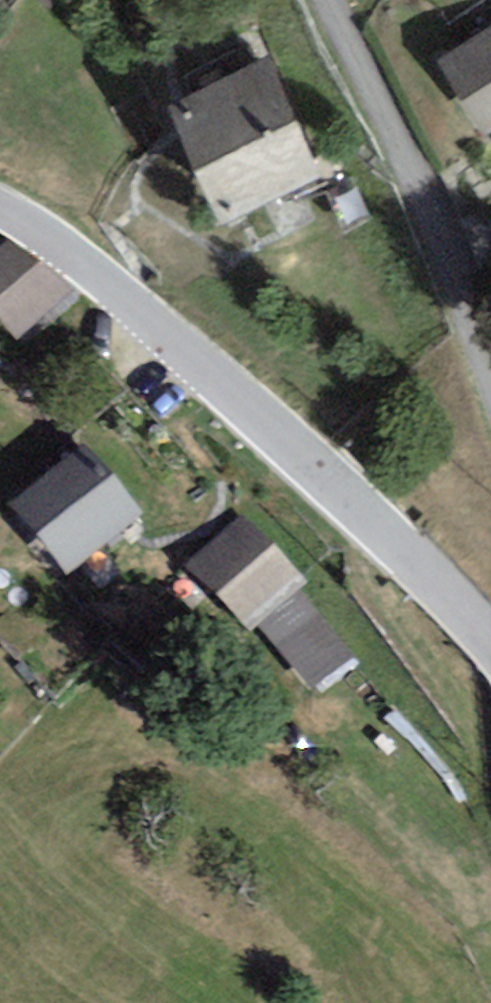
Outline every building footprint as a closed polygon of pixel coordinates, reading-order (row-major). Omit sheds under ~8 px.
[(435,56),(483,139),(490,134),(490,23),(435,56)] [(323,183),(270,57),(167,100),(221,226),(323,183)] [(8,237),(0,245),(0,314),(22,337),(65,296),(8,237)] [(143,512),(88,443),(9,505),(63,574),(143,512)] [(311,583),(244,508),(181,564),(248,640),(261,629),(316,691),(354,658),(298,595),(311,583)]
